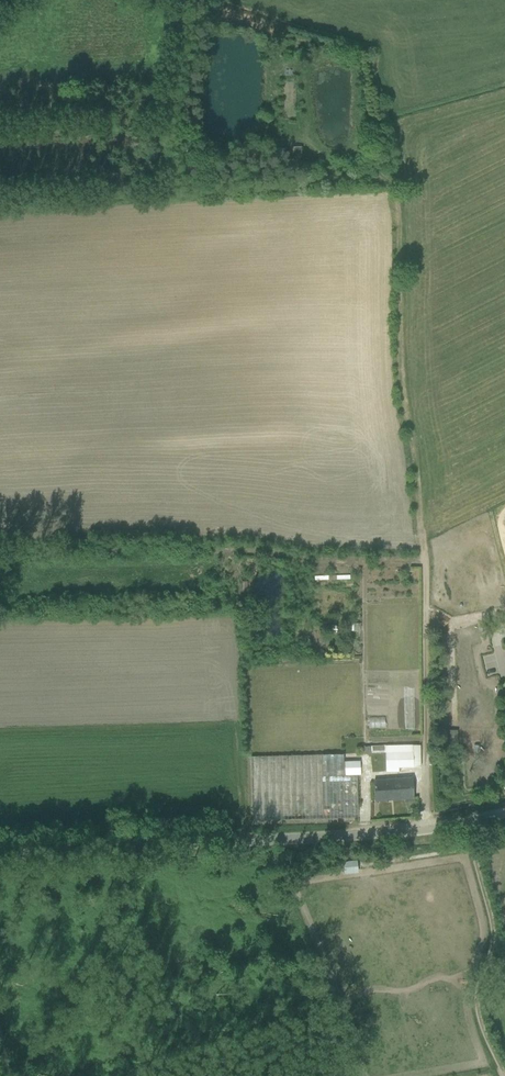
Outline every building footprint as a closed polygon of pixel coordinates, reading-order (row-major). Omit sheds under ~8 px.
[(343,579),(343,568),(329,568),(329,579),(343,579)] [(414,765),(413,734),(381,735),(382,744),(362,744),(363,753),(378,752),(378,771),(392,771),(392,766),(414,765)] [(341,755),(250,757),(252,821),(356,818),(354,776),(341,776),(341,755)] [(376,801),(415,798),(413,776),(375,779),(376,801)]
